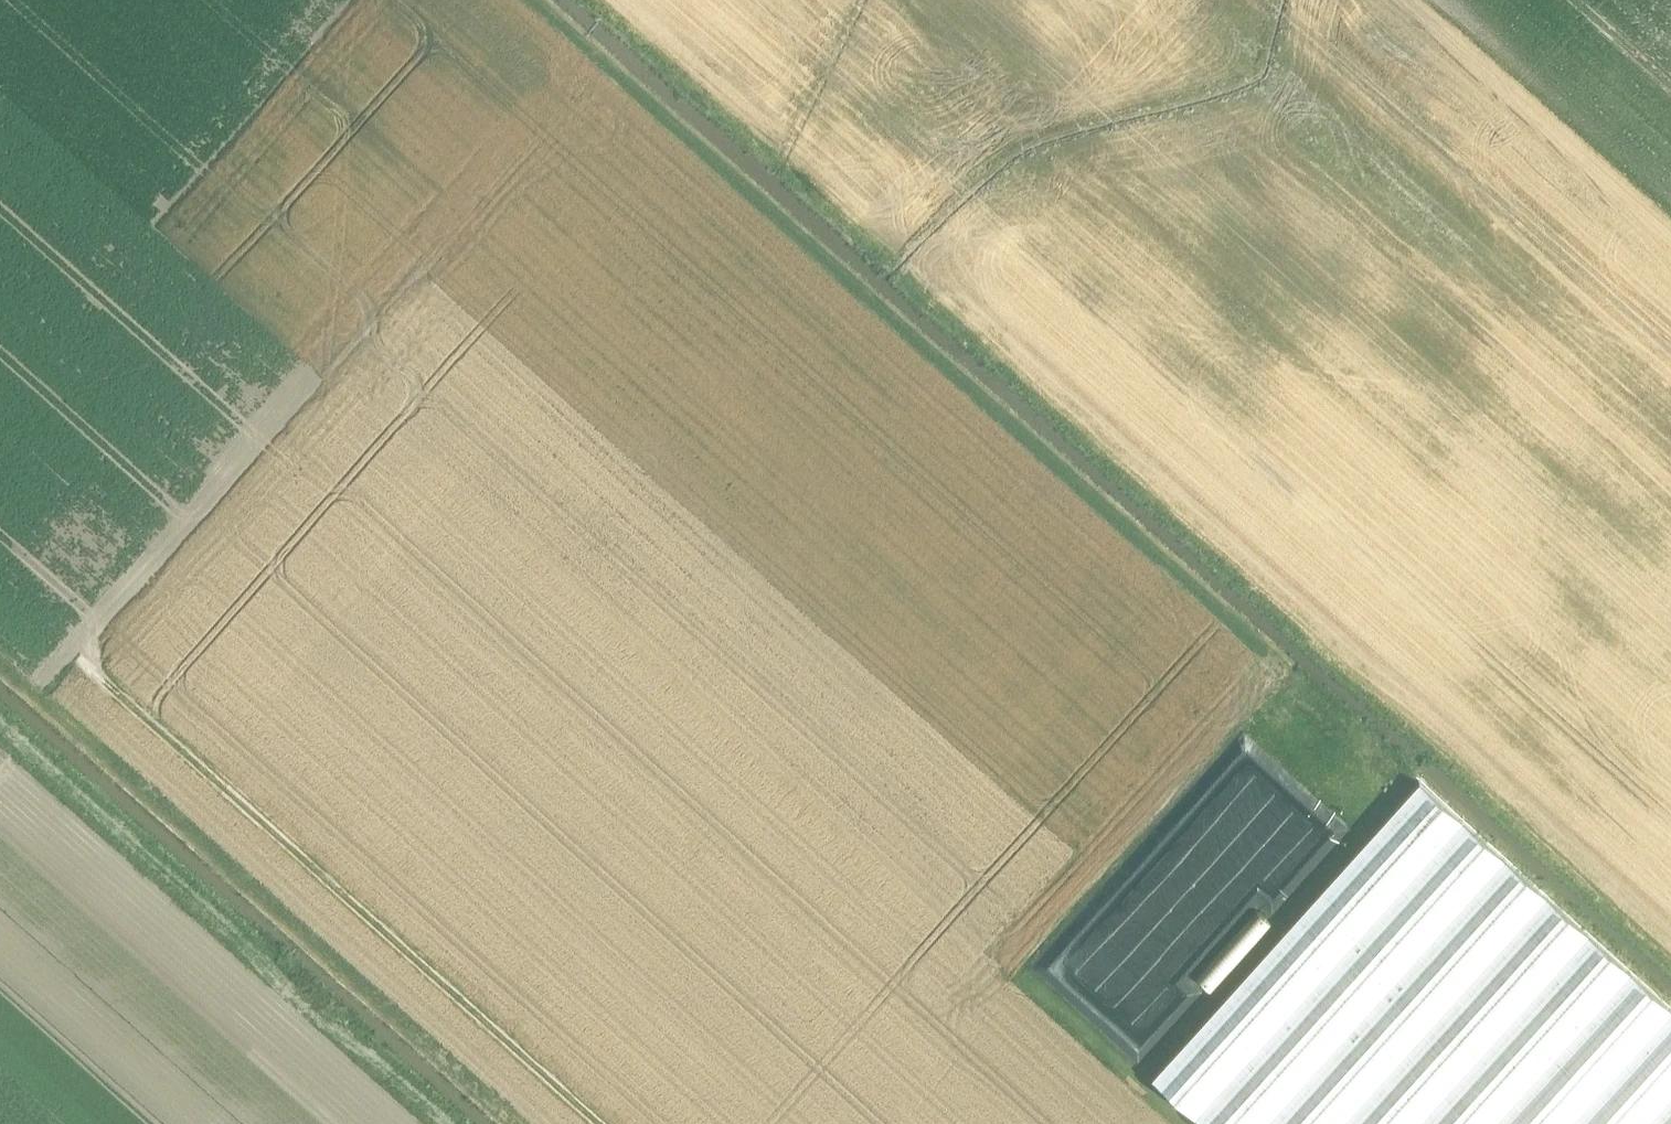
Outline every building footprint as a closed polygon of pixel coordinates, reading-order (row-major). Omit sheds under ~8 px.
[(1149,1080),(1198,1123),(1670,1123),(1670,1013),(1414,782),(1149,1080)]
